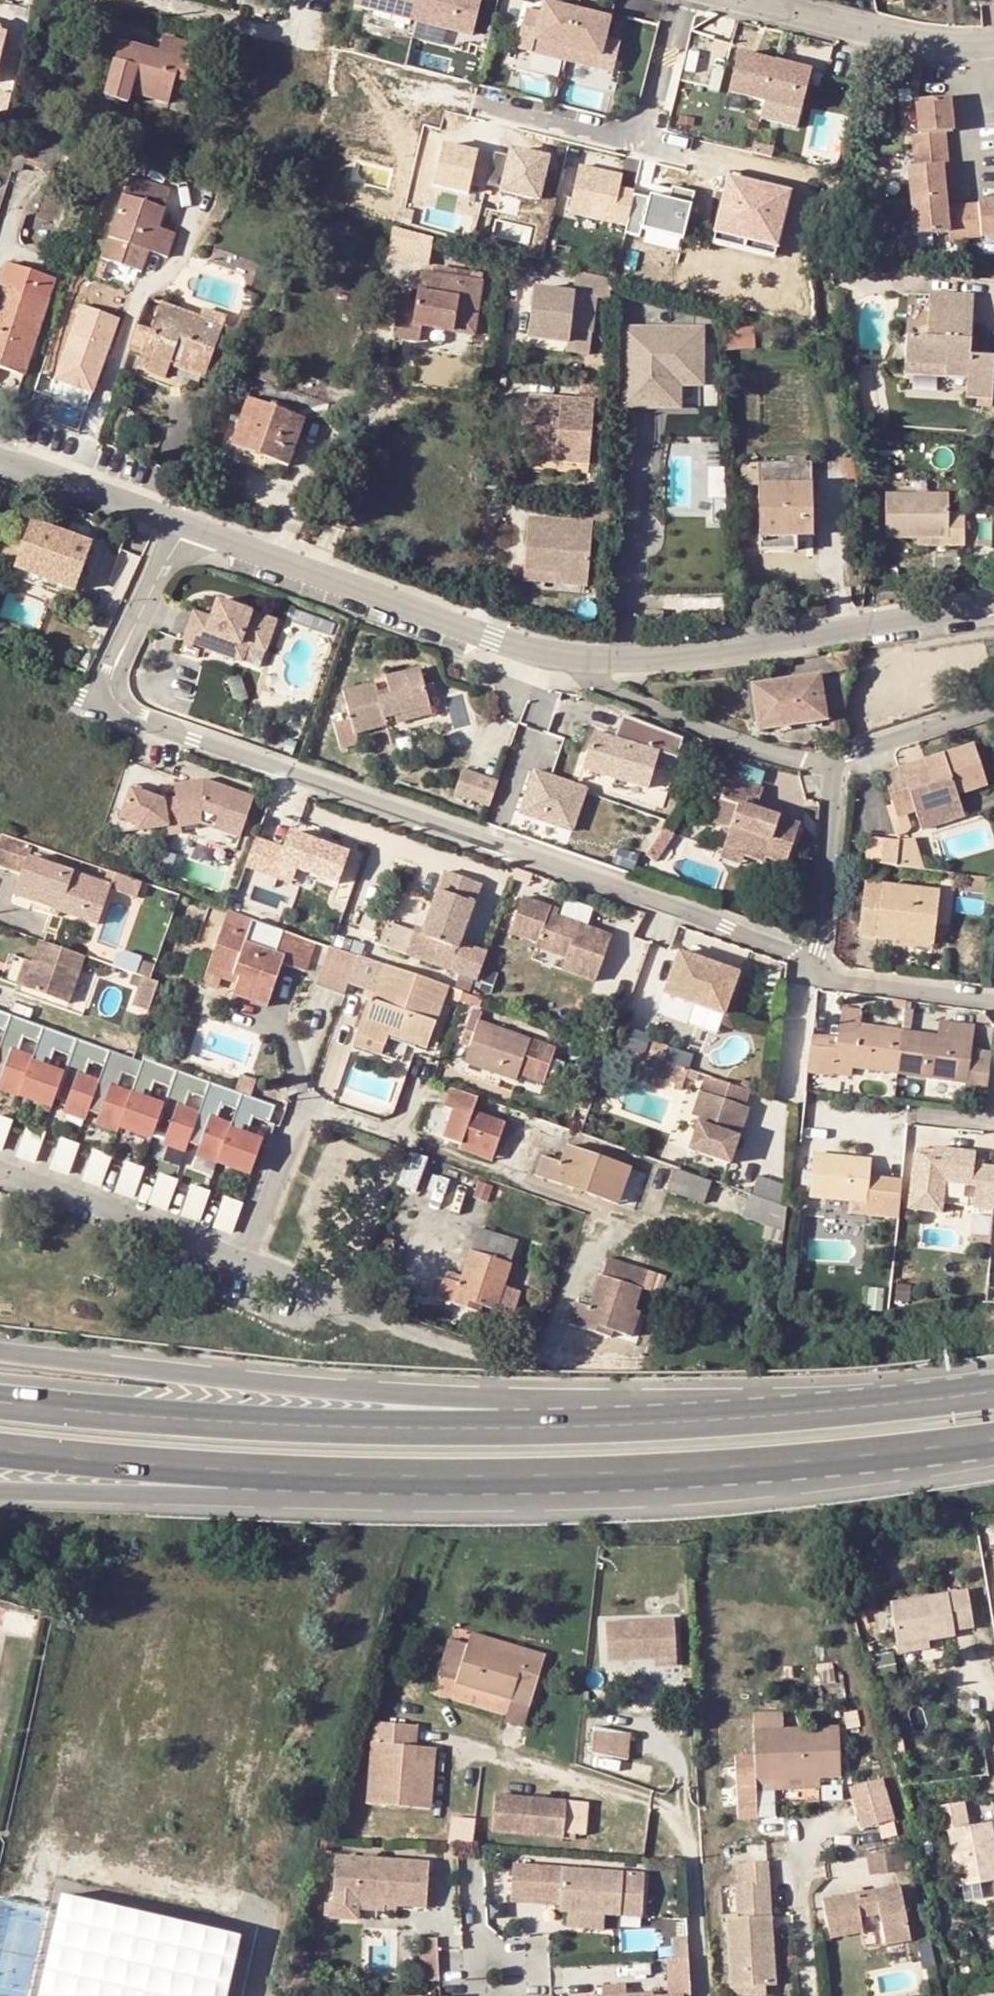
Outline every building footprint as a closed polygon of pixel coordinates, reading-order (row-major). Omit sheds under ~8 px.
[(358,7),(479,32),(485,0),(360,0),(358,7)] [(520,46),(537,50),(533,68),(564,75),(568,61),(618,73),(625,41),(610,37),(615,16),(549,0),(531,0),(520,46)] [(127,38),(111,93),(137,101),(140,93),(176,102),(183,77),(194,80),(204,44),(171,34),(167,48),(127,38)] [(766,100),(762,117),(801,128),(817,67),(741,48),(730,91),(766,100)] [(920,97),(922,134),(914,135),(915,157),(956,155),(952,95),(920,97)] [(447,140),(437,184),(487,196),(497,152),(447,140)] [(547,198),(552,150),(513,146),(507,193),(547,198)] [(951,238),(993,235),(993,198),(953,201),(950,161),(913,164),(918,234),(951,232),(951,238)] [(623,185),(626,172),(582,162),(569,218),(602,225),(603,221),(644,230),(653,192),(623,185)] [(128,236),(135,238),(146,242),(167,249),(175,226),(156,220),(169,182),(130,169),(108,229),(128,236)] [(693,235),(697,188),(653,185),(649,231),(693,235)] [(108,229),(100,252),(120,259),(128,236),(108,229)] [(393,258),(430,267),(437,240),(398,231),(393,258)] [(128,236),(120,259),(127,261),(135,238),(128,236)] [(106,259),(102,276),(135,285),(140,267),(106,259)] [(0,289),(0,361),(26,370),(51,295),(47,294),(53,274),(16,262),(9,280),(4,279),(0,289)] [(459,331),(462,311),(481,314),(485,280),(425,271),(420,304),(403,302),(398,337),(424,341),(426,326),(459,331)] [(945,368),(967,370),(966,387),(991,388),(993,346),(968,344),(960,343),(962,331),(969,332),(972,288),(928,285),(926,327),(904,326),(902,353),(946,356),(945,368)] [(577,334),(598,336),(601,301),(539,294),(534,342),(575,346),(577,334)] [(768,309),(731,300),(733,333),(762,334),(768,309)] [(56,378),(96,392),(123,316),(83,301),(56,378)] [(226,369),(241,333),(235,331),(222,326),(217,339),(197,331),(201,319),(160,304),(150,332),(138,328),(130,351),(148,358),(143,370),(169,379),(174,367),(176,360),(189,365),(186,371),(208,378),(212,369),(224,374),(226,369)] [(459,331),(478,333),(481,314),(462,311),(459,331)] [(217,339),(222,326),(201,319),(197,331),(217,339)] [(708,384),(707,322),(623,323),(623,409),(684,408),(684,384),(708,384)] [(960,343),(968,344),(969,332),(962,331),(960,343)] [(596,357),(598,336),(577,334),(575,346),(574,355),(596,357)] [(902,353),(901,365),(945,368),(946,356),(902,353)] [(176,360),(174,367),(186,371),(189,365),(176,360)] [(21,387),(26,370),(0,361),(0,380),(21,387)] [(588,402),(536,397),(531,446),(560,449),(559,460),(593,463),(599,403),(617,405),(617,383),(590,381),(588,402)] [(294,468),(311,421),(254,401),(237,449),(294,468)] [(726,516),(726,435),(668,435),(668,516),(726,516)] [(531,446),(530,457),(559,460),(560,449),(531,446)] [(817,451),(749,453),(749,458),(749,474),(766,474),(767,525),(802,524),(819,524),(818,458),(817,451)] [(945,516),(960,515),(959,482),(943,483),(942,464),(882,468),(884,511),(916,510),(944,508),(945,516)] [(594,525),(612,527),(613,507),(587,504),(585,524),(533,517),(527,569),(561,573),(560,583),(587,586),(594,525)] [(916,510),(917,518),(945,516),(944,508),(916,510)] [(22,570),(80,588),(84,589),(98,543),(36,524),(22,570)] [(802,524),(767,525),(767,541),(803,540),(802,524)] [(527,569),(526,579),(560,583),(561,573),(527,569)] [(80,588),(22,570),(20,575),(79,593),(80,588)] [(235,606),(248,611),(250,604),(238,599),(235,606)] [(272,646),(281,622),(248,611),(235,606),(221,601),(215,617),(200,611),(188,640),(242,660),(251,638),(272,646)] [(255,648),(269,653),(272,646),(251,638),(242,660),(250,663),(255,648)] [(389,722),(399,719),(433,712),(425,674),(391,682),(394,693),(395,701),(385,704),(382,697),(380,684),(346,692),(356,736),(391,728),(389,722)] [(757,688),(764,735),(835,724),(828,677),(757,688)] [(395,701),(394,693),(382,697),(385,704),(395,701)] [(400,726),(434,718),(433,712),(399,719),(400,726)] [(628,721),(621,741),(636,747),(671,758),(680,761),(686,740),(628,721)] [(633,755),(636,747),(621,741),(618,750),(596,742),(587,769),(651,790),(659,763),(633,755)] [(921,814),(928,832),(971,816),(964,797),(993,787),(978,745),(886,775),(901,819),(921,814)] [(587,787),(534,769),(519,812),(573,830),(587,787)] [(463,774),(456,796),(473,801),(480,780),(463,774)] [(746,863),(749,853),(770,860),(772,856),(790,862),(802,825),(758,810),(766,788),(733,777),(725,799),(741,804),(724,856),(746,863)] [(473,801),(494,808),(500,787),(480,780),(473,801)] [(181,794),(186,819),(187,825),(206,826),(207,813),(224,819),(220,831),(246,840),(259,800),(209,783),(179,781),(181,794)] [(173,821),(168,796),(138,785),(128,814),(142,819),(144,829),(173,824),(173,821)] [(173,821),(186,819),(181,794),(168,796),(173,821)] [(679,823),(671,816),(662,828),(672,834),(679,823)] [(672,834),(662,828),(650,845),(660,852),(672,834)] [(6,840),(0,852),(0,870),(23,879),(33,850),(6,840)] [(871,864),(926,872),(920,842),(872,841),(871,864)] [(43,893),(38,905),(98,928),(115,880),(115,879),(33,850),(23,879),(20,884),(43,893)] [(749,853),(746,863),(767,870),(770,860),(749,853)] [(407,950),(481,973),(490,946),(461,937),(481,877),(445,866),(425,926),(415,921),(407,950)] [(115,880),(143,890),(147,880),(118,870),(115,879),(115,880)] [(20,884),(16,897),(38,905),(43,893),(20,884)] [(946,894),(871,885),(866,939),(940,946),(946,894)] [(556,911),(549,908),(552,902),(524,890),(509,926),(537,937),(535,941),(565,953),(561,965),(593,979),(612,933),(556,911)] [(549,908),(556,911),(559,905),(552,902),(549,908)] [(238,913),(232,911),(212,964),(243,975),(240,983),(236,994),(269,1005),(285,961),(309,969),(319,941),(238,913)] [(71,1006),(89,957),(45,942),(36,963),(27,989),(71,1006)] [(742,967),(683,945),(667,988),(727,1010),(742,967)] [(432,1044),(450,989),(362,959),(353,985),(375,993),(360,1038),(389,1047),(394,1032),(432,1044)] [(29,961),(20,986),(27,989),(36,963),(29,961)] [(225,977),(240,983),(243,975),(212,964),(210,971),(205,983),(221,988),(225,977)] [(151,1015),(162,986),(147,980),(136,1009),(151,1015)] [(463,992),(465,985),(457,983),(455,989),(463,992)] [(905,1029),(900,1074),(966,1081),(965,1089),(988,1092),(993,1050),(972,1048),(975,1024),(939,1020),(937,1034),(911,1030),(914,1010),(910,1010),(911,1004),(907,1003),(905,1029)] [(844,1007),(840,1036),(815,1036),(810,1072),(853,1077),(854,1069),(900,1074),(905,1029),(860,1024),(861,1009),(844,1007)] [(51,1029),(56,1017),(32,1008),(28,1021),(51,1029)] [(0,1014),(0,1057),(13,1018),(0,1014)] [(521,1081),(524,1073),(550,1081),(562,1047),(486,1021),(487,1017),(478,1014),(473,1028),(482,1032),(476,1049),(471,1063),(521,1081)] [(13,1018),(0,1057),(0,1091),(22,1099),(46,1029),(13,1018)] [(482,1032),(473,1028),(467,1046),(476,1049),(482,1032)] [(80,1041),(46,1029),(22,1099),(57,1110),(80,1041)] [(113,1053),(80,1041),(57,1110),(90,1121),(113,1053)] [(146,1064),(113,1053),(90,1121),(123,1132),(146,1064)] [(687,1086),(692,1068),(650,1054),(644,1071),(687,1086)] [(123,1132),(156,1145),(182,1072),(148,1059),(146,1064),(123,1132)] [(182,1072),(156,1145),(186,1155),(212,1083),(182,1072)] [(750,1109),(756,1092),(714,1077),(700,1118),(707,1120),(695,1152),(736,1166),(755,1110),(750,1109)] [(245,1094),(212,1083),(186,1155),(218,1167),(245,1094)] [(478,1111),(482,1099),(454,1088),(447,1108),(455,1111),(446,1137),(466,1144),(464,1151),(495,1162),(509,1122),(478,1111)] [(245,1094),(218,1167),(254,1180),(280,1107),(245,1094)] [(0,1114),(0,1152),(4,1153),(16,1120),(0,1114)] [(50,1132),(29,1125),(18,1158),(39,1165),(50,1132)] [(84,1145),(64,1137),(52,1170),(72,1177),(84,1145)] [(637,1167),(572,1144),(566,1162),(547,1155),(540,1174),(617,1202),(623,1183),(631,1185),(637,1167)] [(993,1194),(993,1166),(975,1163),(976,1151),(932,1146),(932,1150),(931,1156),(917,1154),(912,1154),(906,1208),(943,1212),(947,1183),(976,1186),(974,1206),(992,1208),(993,1194)] [(117,1156),(96,1149),(85,1182),(105,1189),(117,1156)] [(433,1160),(414,1153),(404,1185),(421,1191),(433,1160)] [(905,1187),(873,1184),(875,1159),(819,1153),(814,1198),(871,1204),(869,1215),(901,1219),(905,1187)] [(149,1167),(129,1160),(117,1193),(137,1200),(149,1167)] [(714,1184),(680,1171),(673,1191),(707,1204),(714,1184)] [(182,1179),(162,1172),(151,1206),(171,1212),(182,1179)] [(760,1177),(755,1193),(781,1203),(787,1186),(760,1177)] [(215,1191),(195,1184),(184,1217),(204,1224),(215,1191)] [(788,1207),(750,1194),(743,1216),(784,1230),(788,1207)] [(248,1203),(227,1196),(216,1229),(236,1236),(248,1203)] [(472,1308),(474,1302),(484,1305),(497,1309),(518,1243),(479,1229),(461,1283),(448,1278),(441,1298),(472,1308)] [(607,1335),(609,1328),(620,1331),(634,1336),(654,1270),(614,1258),(598,1308),(582,1304),(576,1325),(607,1335)] [(474,1302),(472,1308),(482,1312),(484,1305),(474,1302)] [(609,1328),(607,1335),(618,1338),(620,1331),(609,1328)] [(897,1645),(924,1640),(952,1635),(951,1627),(971,1624),(964,1587),(889,1601),(897,1645)] [(607,1660),(653,1656),(675,1653),(672,1615),(603,1622),(607,1660)] [(522,1656),(524,1646),(469,1634),(466,1644),(522,1656)] [(924,1640),(897,1645),(899,1654),(926,1650),(924,1640)] [(440,1676),(457,1680),(465,1648),(448,1643),(440,1676)] [(465,1648),(457,1680),(456,1684),(512,1698),(531,1702),(544,1651),(524,1646),(522,1656),(466,1644),(465,1648)] [(654,1663),(676,1661),(675,1653),(653,1656),(654,1663)] [(508,1713),(527,1718),(531,1702),(512,1698),(508,1713)] [(628,1719),(593,1713),(587,1738),(624,1745),(628,1719)] [(784,1728),(784,1714),(755,1714),(755,1730),(784,1728)] [(415,1744),(417,1723),(374,1720),(368,1803),(412,1805),(415,1744)] [(757,1778),(820,1776),(840,1775),(838,1726),(784,1728),(755,1730),(757,1754),(736,1755),(739,1818),(759,1817),(758,1788),(757,1778)] [(432,1807),(436,1746),(415,1744),(412,1805),(432,1807)] [(757,1778),(758,1788),(820,1786),(820,1776),(757,1778)] [(860,1825),(895,1820),(889,1779),(854,1783),(860,1825)] [(570,1811),(536,1808),(538,1792),(491,1787),(487,1826),(569,1835),(569,1830),(589,1831),(594,1798),(573,1795),(570,1811)] [(570,1811),(573,1795),(538,1792),(536,1808),(570,1811)] [(938,1830),(948,1828),(958,1886),(993,1880),(993,1841),(991,1822),(968,1825),(964,1802),(934,1806),(938,1830)] [(459,1843),(472,1844),(474,1819),(455,1817),(447,1841),(459,1843)] [(899,1868),(897,1849),(867,1853),(870,1872),(899,1868)] [(745,1902),(754,1901),(778,1900),(776,1851),(751,1852),(752,1873),(744,1874),(745,1902)] [(430,1862),(337,1853),(331,1913),(356,1916),(357,1905),(358,1896),(384,1898),(383,1901),(426,1905),(430,1862)] [(644,1903),(648,1860),(631,1871),(626,1914),(644,1903)] [(626,1914),(631,1871),(519,1861),(517,1894),(567,1897),(566,1909),(575,1909),(611,1913),(626,1914)] [(821,1898),(828,1935),(861,1929),(858,1915),(878,1911),(884,1943),(909,1938),(899,1884),(874,1888),(875,1895),(856,1899),(854,1892),(821,1898)] [(854,1892),(856,1899),(875,1895),(874,1888),(854,1892)] [(62,1894),(39,1995),(233,1995),(246,1937),(62,1894)] [(357,1905),(383,1907),(383,1901),(384,1898),(358,1896),(357,1905)] [(737,1978),(771,1976),(782,1975),(779,1905),(754,1906),(734,1907),(737,1978)] [(610,1928),(611,1913),(575,1909),(573,1924),(610,1928)] [(425,1935),(427,1980),(443,1980),(440,1935),(425,1935)] [(670,1995),(693,1995),(690,1939),(675,1940),(676,1961),(669,1962),(670,1995)] [(738,1984),(771,1983),(771,1976),(737,1978),(738,1984)] [(600,1984),(601,1995),(621,1995),(620,1983),(600,1984)]
